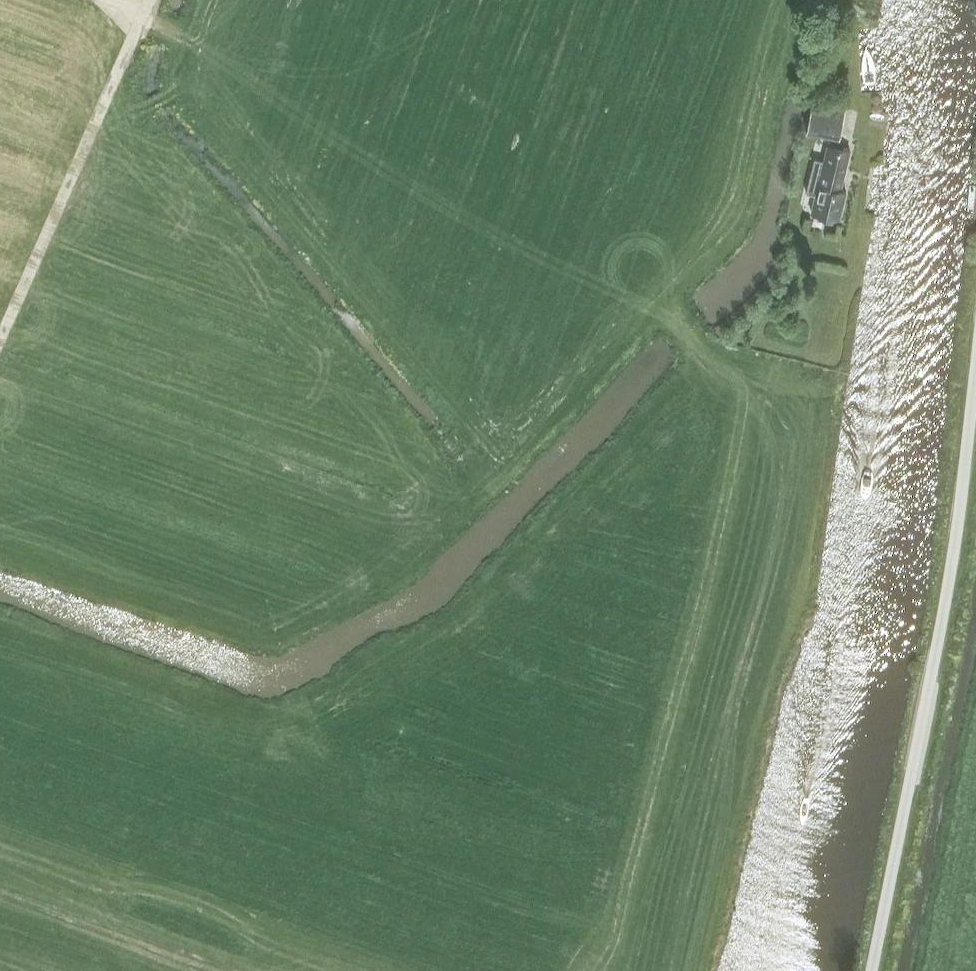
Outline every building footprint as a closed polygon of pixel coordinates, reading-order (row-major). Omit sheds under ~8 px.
[(838,136),(844,109),(812,101),(805,129),(838,136)] [(840,191),(849,150),(827,145),(823,160),(814,158),(806,192),(816,194),(812,211),(839,217),(844,192),(840,191)]
